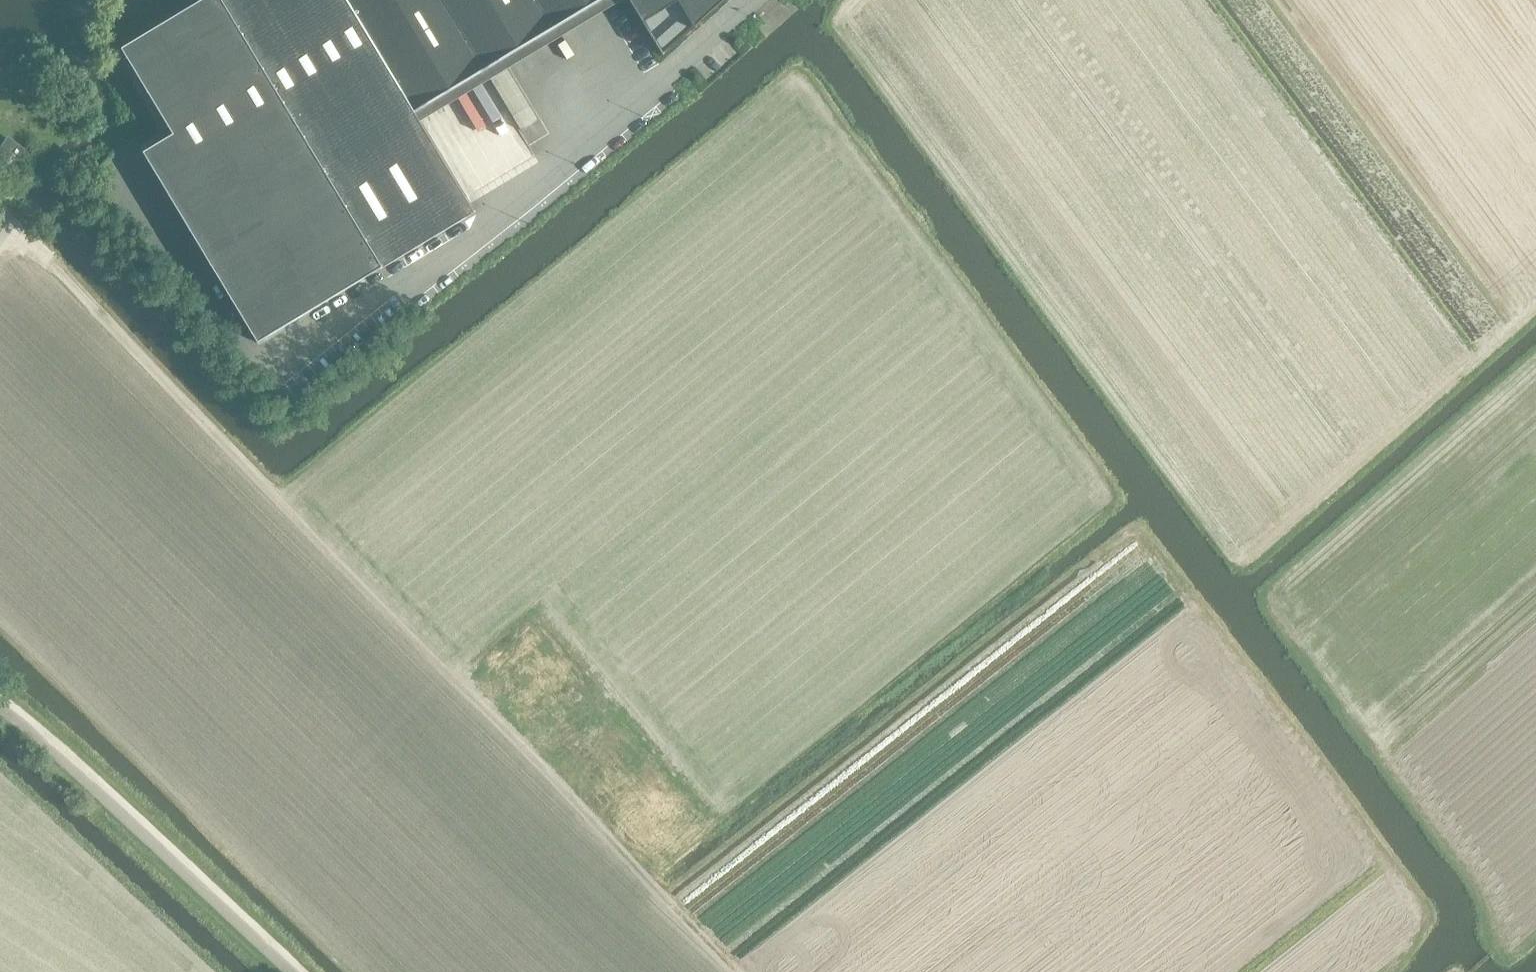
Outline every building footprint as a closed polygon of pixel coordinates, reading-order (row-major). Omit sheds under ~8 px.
[(124,49),(134,66),(175,135),(145,153),(259,341),(379,268),(379,269),(474,211),(474,210),(472,211),(413,113),(601,0),(205,0),(124,49)] [(662,55),(723,0),(628,0),(662,55)] [(0,149),(0,161),(9,168),(23,149),(37,159),(72,111),(32,82),(0,127),(0,133),(8,139),(0,149)]
